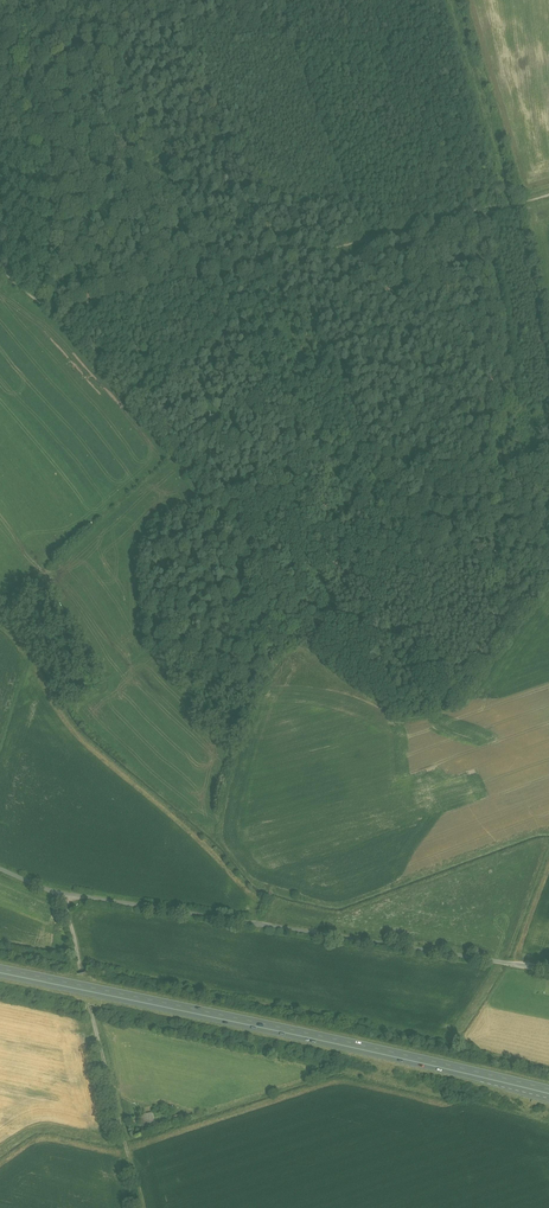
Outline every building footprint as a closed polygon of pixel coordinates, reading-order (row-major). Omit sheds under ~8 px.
[(139,1114),(142,1129),(154,1127),(152,1112),(139,1114)]
